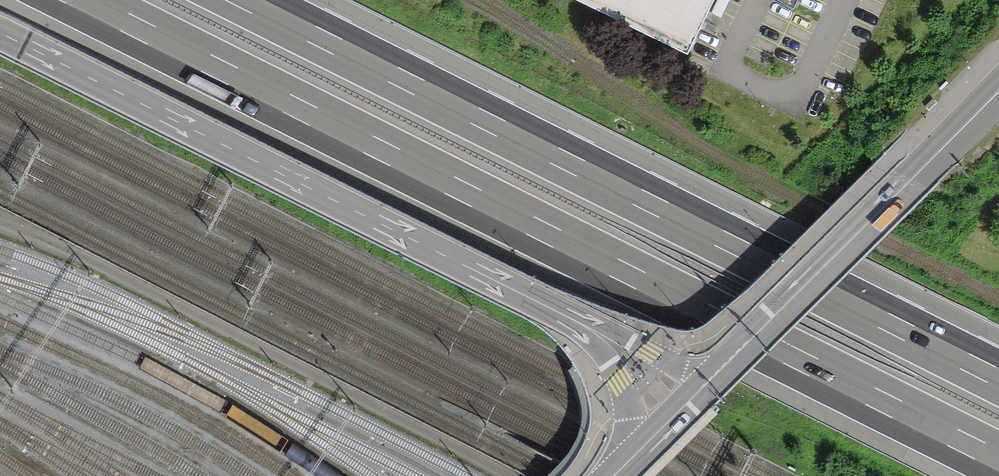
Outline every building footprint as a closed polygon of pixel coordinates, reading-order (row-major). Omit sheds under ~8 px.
[(687,59),(717,0),(567,0),(687,59)]
